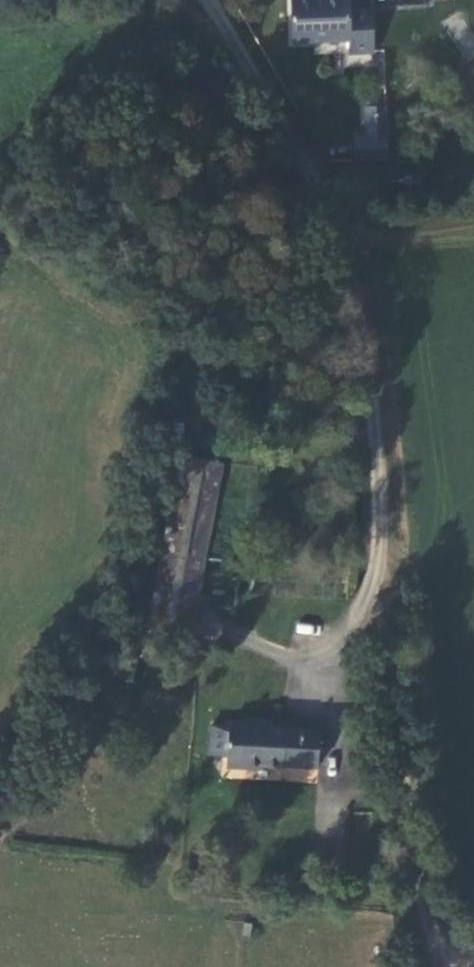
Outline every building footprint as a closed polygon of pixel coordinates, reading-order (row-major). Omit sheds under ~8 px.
[(364,50),(362,1),(337,1),(337,0),(280,0),(281,36),(339,35),(339,50),(364,50)] [(354,103),(354,113),(374,113),(374,104),(354,103)] [(340,133),(340,158),(373,158),(374,113),(354,113),(353,134),(340,133)] [(135,626),(177,634),(207,459),(166,452),(135,626)] [(240,723),(219,723),(217,755),(239,756),(239,761),(274,762),(274,760),(308,761),(310,725),(275,724),(275,723),(240,722),(240,723)]
